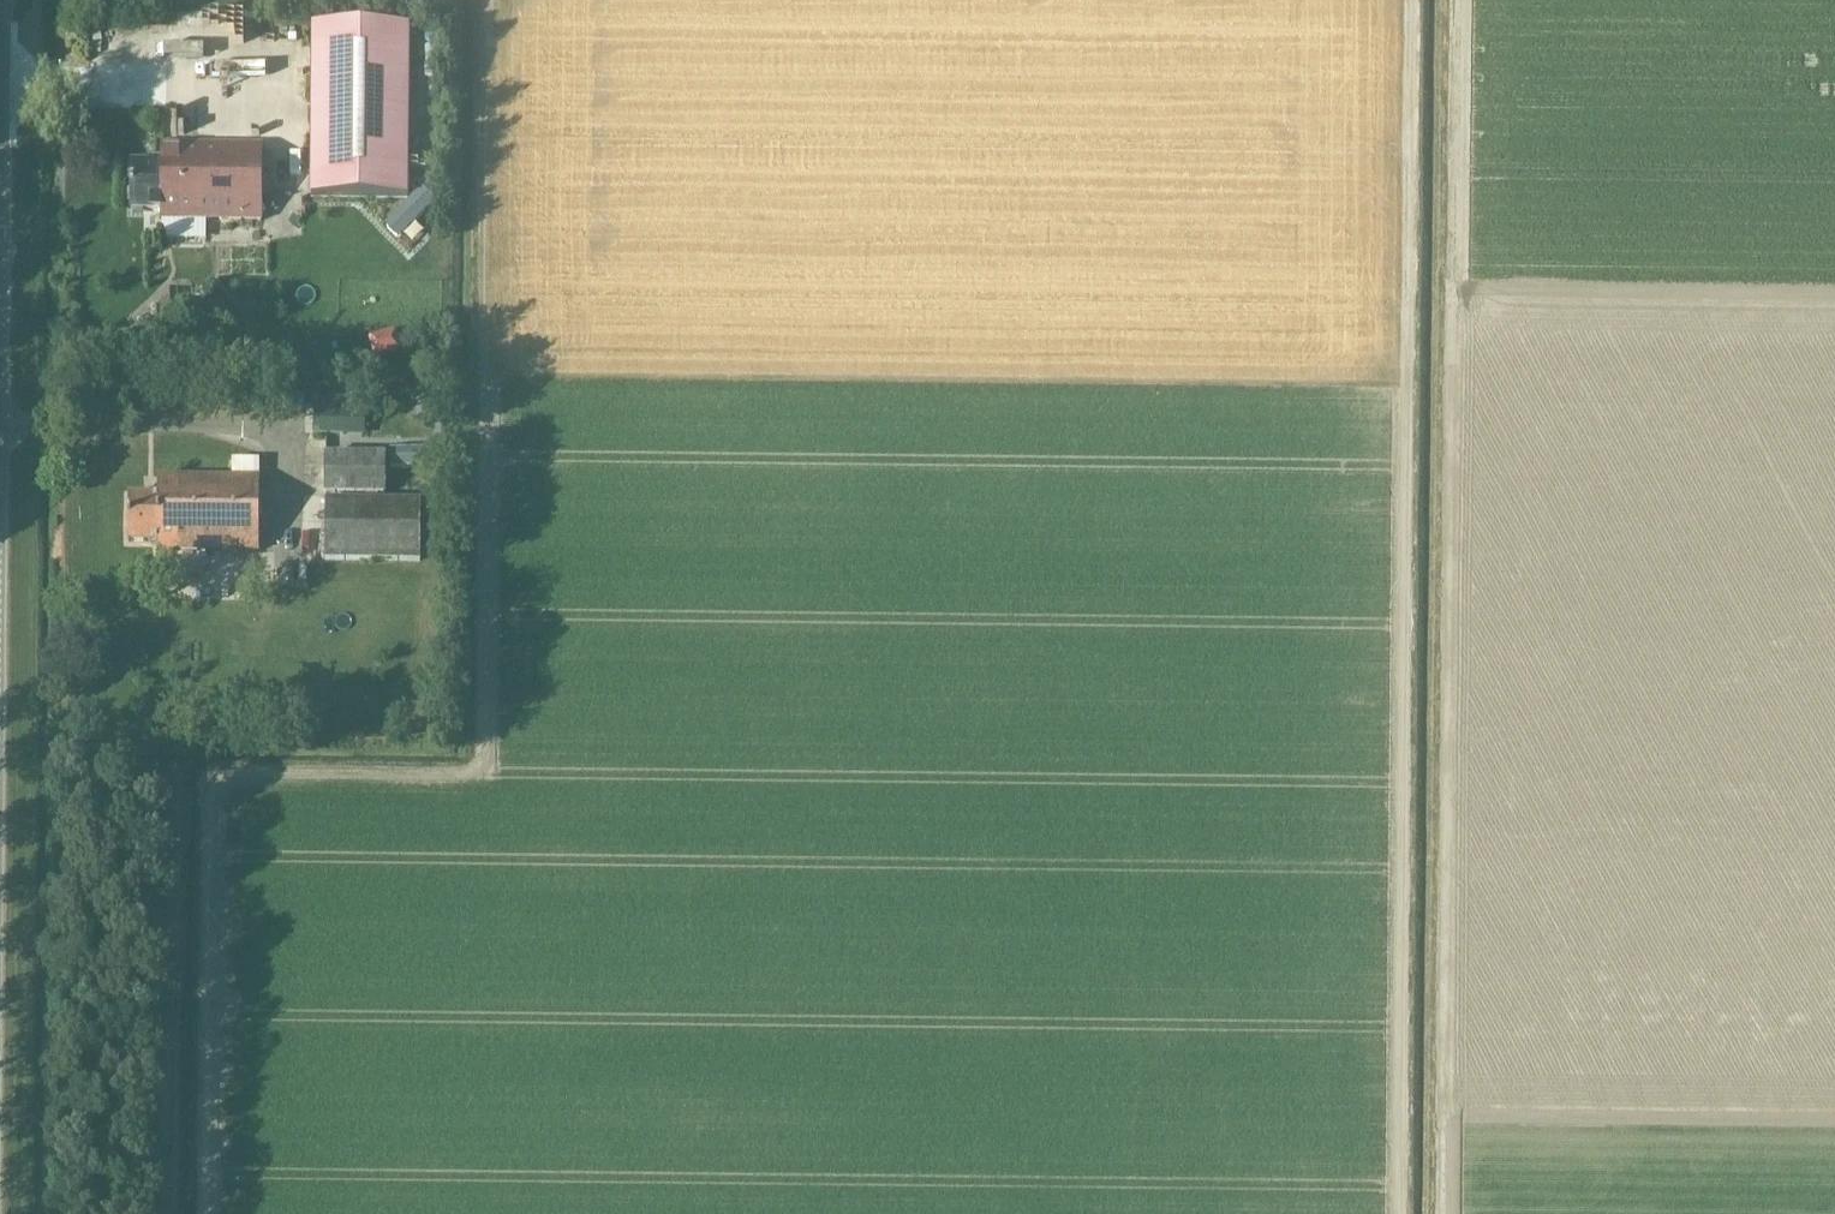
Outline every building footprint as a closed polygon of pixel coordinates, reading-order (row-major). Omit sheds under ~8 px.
[(308,28),(308,196),(404,196),(404,28),(308,28)] [(260,153),(260,145),(160,144),(160,163),(131,163),(131,208),(160,209),(160,218),(260,219),(260,172),(261,172),(261,153),(260,153)] [(362,420),(362,400),(315,399),(314,433),(342,434),(343,420),(362,420)] [(384,495),(385,455),(324,453),(324,494),(384,495)] [(258,477),(230,477),(158,476),(158,495),(129,495),(128,540),(157,541),(157,548),(258,549),(258,477)] [(325,499),(325,558),(420,559),(420,500),(325,499)]
